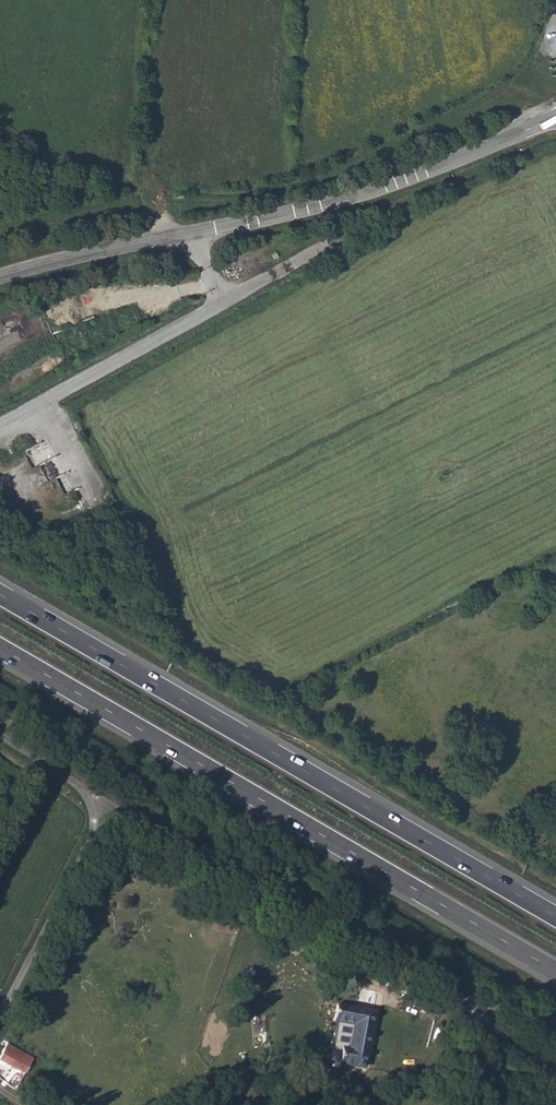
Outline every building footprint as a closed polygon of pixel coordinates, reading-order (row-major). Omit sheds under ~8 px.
[(374,1015),(337,1008),(334,1024),(355,1029),(351,1053),(342,1052),(338,1067),(362,1072),(374,1015)] [(252,1016),(255,1045),(271,1043),(268,1015),(252,1016)] [(26,1074),(34,1059),(8,1046),(0,1060),(0,1062),(26,1074)]
